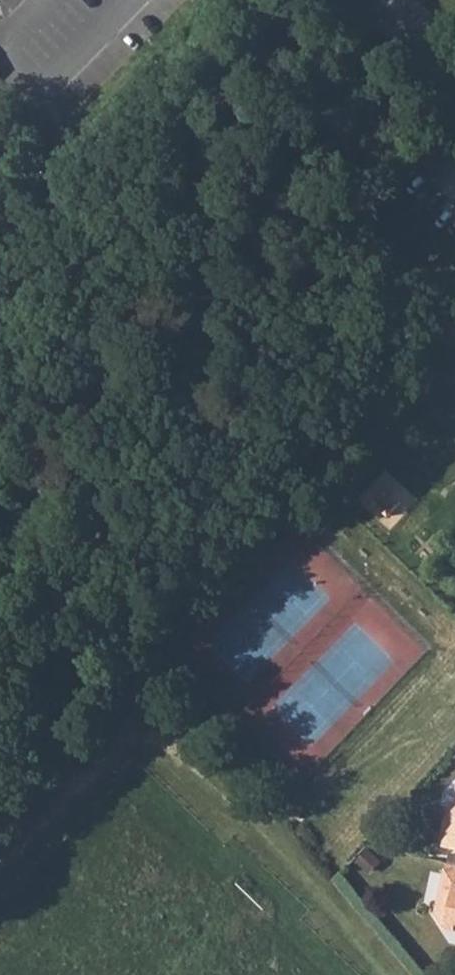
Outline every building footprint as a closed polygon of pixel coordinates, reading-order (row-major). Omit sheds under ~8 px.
[(453,811),(445,844),(454,846),(454,808),(453,811)] [(437,911),(449,925),(454,926),(454,863),(447,861),(437,911)]
